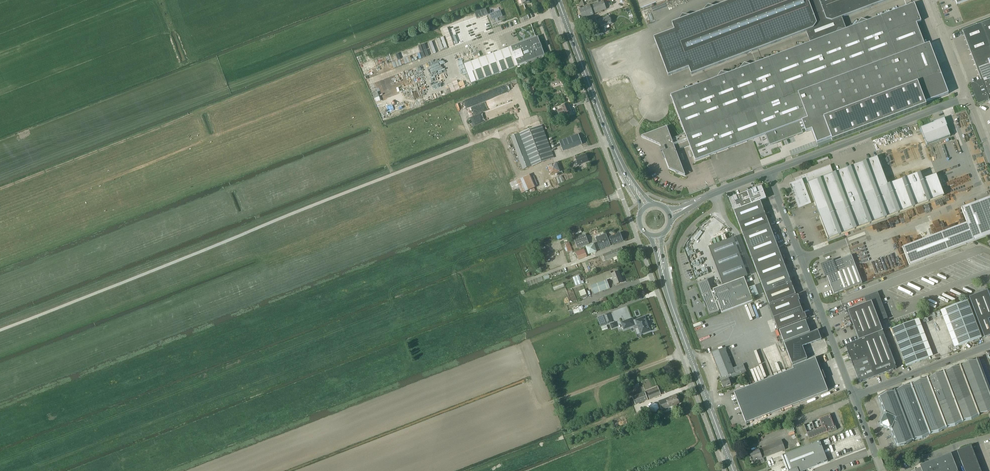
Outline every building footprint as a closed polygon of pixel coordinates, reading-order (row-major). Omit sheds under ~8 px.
[(642,136),(642,137),(660,145),(661,148),(660,149),(661,152),(663,152),(663,153),(662,154),(664,157),(665,157),(665,158),(669,168),(685,176),(685,175),(676,150),(685,147),(690,145),(696,161),(766,134),(770,145),(803,133),(802,130),(805,128),(806,132),(812,129),(817,143),(831,138),(833,141),(926,106),(925,103),(949,94),(930,43),(925,45),(917,23),(921,21),(915,3),(868,21),(868,20),(861,19),(856,25),(846,29),(842,18),(889,0),(733,0),(715,7),(708,5),(703,12),(691,16),(683,15),(679,21),(672,23),(675,30),(654,38),(667,71),(668,75),(689,68),(691,74),(806,31),(810,42),(751,65),(751,64),(745,63),(739,69),(730,73),(721,72),(717,77),(718,77),(671,95),(683,126),(685,133),(672,139),(667,127),(642,136)] [(607,9),(603,1),(591,6),(590,5),(579,10),(583,19),(594,15),(594,14),(607,9)] [(489,15),(491,21),(503,16),(500,11),(489,15)] [(601,28),(612,23),(610,16),(598,20),(601,28)] [(962,31),(982,83),(974,86),(980,102),(988,98),(989,104),(989,20),(962,31)] [(472,83),(490,76),(545,55),(538,37),(465,65),(472,83)] [(565,114),(571,112),(567,104),(561,106),(562,108),(557,110),(559,115),(564,113),(565,114)] [(553,110),(551,111),(556,123),(561,121),(557,114),(555,114),(553,110)] [(927,145),(951,136),(944,119),(920,128),(927,145)] [(523,169),(530,167),(554,158),(542,125),(511,137),(523,169)] [(563,150),(582,143),(578,134),(559,141),(563,150)] [(576,167),(579,166),(579,165),(588,161),(586,154),(576,158),(577,160),(574,161),(576,167)] [(794,190),(800,207),(814,201),(828,238),(828,239),(830,239),(943,196),(944,196),(944,194),(936,174),(923,179),(920,172),(888,184),(878,158),(877,157),(876,157),(834,173),(830,165),(794,179),(796,185),(794,186),(795,189),(794,190)] [(557,162),(547,166),(551,175),(560,172),(557,162)] [(530,174),(510,183),(513,191),(519,188),(522,193),(524,192),(531,189),(534,188),(536,187),(530,174)] [(739,223),(765,213),(760,201),(764,199),(760,188),(756,189),(756,188),(752,190),(753,190),(737,197),(736,196),(733,197),(733,198),(730,199),(739,223)] [(903,247),(909,265),(989,235),(989,197),(961,208),(967,223),(903,247)] [(739,223),(743,234),(769,224),(765,213),(739,223)] [(743,234),(752,258),(778,248),(769,224),(743,234)] [(623,240),(620,233),(609,237),(610,238),(608,239),(606,236),(596,240),(600,249),(610,245),(609,243),(611,242),(612,244),(623,240)] [(577,248),(589,244),(585,235),(574,239),(577,248)] [(594,244),(586,246),(588,255),(597,252),(594,244)] [(605,261),(624,254),(621,248),(603,255),(605,261)] [(761,281),(787,271),(778,248),(752,258),(761,281)] [(584,251),(575,253),(578,262),(586,259),(584,251)] [(834,294),(862,283),(852,255),(826,265),(824,268),(834,294)] [(623,282),(619,271),(611,274),(610,272),(589,280),(594,294),(610,288),(607,280),(612,277),(615,285),(623,282)] [(765,293),(791,283),(787,271),(761,281),(765,293)] [(753,301),(744,278),(713,289),(713,290),(712,291),(707,280),(697,284),(704,303),(706,308),(709,316),(719,312),(719,311),(721,310),(722,313),(753,301)] [(791,283),(765,293),(770,304),(796,294),(791,283)] [(585,290),(579,292),(581,296),(582,296),(583,299),(587,297),(586,294),(585,290)] [(969,297),(985,337),(989,335),(989,323),(988,319),(989,319),(989,297),(987,290),(969,297)] [(846,345),(846,346),(846,347),(847,348),(847,349),(858,379),(859,380),(859,381),(859,382),(860,382),(861,382),(862,381),(863,381),(894,370),(894,369),(895,369),(896,369),(897,368),(896,367),(895,366),(896,365),(879,322),(888,318),(877,292),(864,297),(867,303),(848,310),(859,340),(849,344),(848,345),(847,345),(846,345)] [(798,295),(769,306),(774,317),(801,307),(799,301),(800,300),(798,295)] [(959,346),(982,337),(967,300),(945,308),(959,346)] [(801,307),(774,317),(778,330),(807,319),(805,313),(804,313),(801,307)] [(608,317),(607,314),(603,315),(606,324),(612,322),(610,316),(608,317)] [(632,318),(621,323),(624,330),(637,325),(641,334),(650,331),(645,317),(633,321),(632,318)] [(784,342),(800,336),(810,332),(806,320),(779,330),(784,342)] [(906,366),(929,357),(914,320),(892,329),(906,366)] [(792,364),(807,359),(803,346),(821,339),(818,330),(784,343),(792,364)] [(733,368),(726,348),(725,348),(713,353),(722,377),(723,377),(724,380),(721,381),(724,388),(731,385),(729,379),(747,372),(743,364),(733,368)] [(794,369),(734,392),(746,423),(828,391),(815,358),(793,367),(794,369)] [(884,426),(891,429),(897,446),(906,445),(914,440),(923,438),(930,434),(939,432),(947,428),(955,426),(963,421),(972,420),(980,415),(980,413),(987,412),(989,411),(989,389),(978,358),(976,359),(976,360),(969,362),(962,366),(960,365),(951,366),(944,371),(935,373),(927,377),(919,379),(911,383),(902,385),(895,390),(886,391),(878,396),(885,413),(880,424),(884,426)] [(650,399),(661,395),(658,386),(647,391),(650,399)] [(632,396),(635,404),(648,399),(645,391),(632,396)] [(678,409),(676,405),(680,403),(676,395),(659,401),(662,410),(673,406),(675,410),(678,409)] [(636,414),(635,414),(636,418),(640,417),(641,417),(642,419),(644,418),(643,416),(645,415),(643,411),(636,414)] [(810,439),(835,429),(830,415),(820,419),(823,427),(807,433),(810,439)] [(765,462),(764,458),(785,449),(782,440),(750,452),(753,462),(760,459),(762,463),(765,462)] [(788,470),(804,470),(828,462),(820,441),(803,447),(782,455),(788,470)] [(965,470),(981,470),(971,445),(957,451),(965,470)] [(951,453),(920,465),(921,467),(915,470),(916,470),(958,470),(951,453)]
